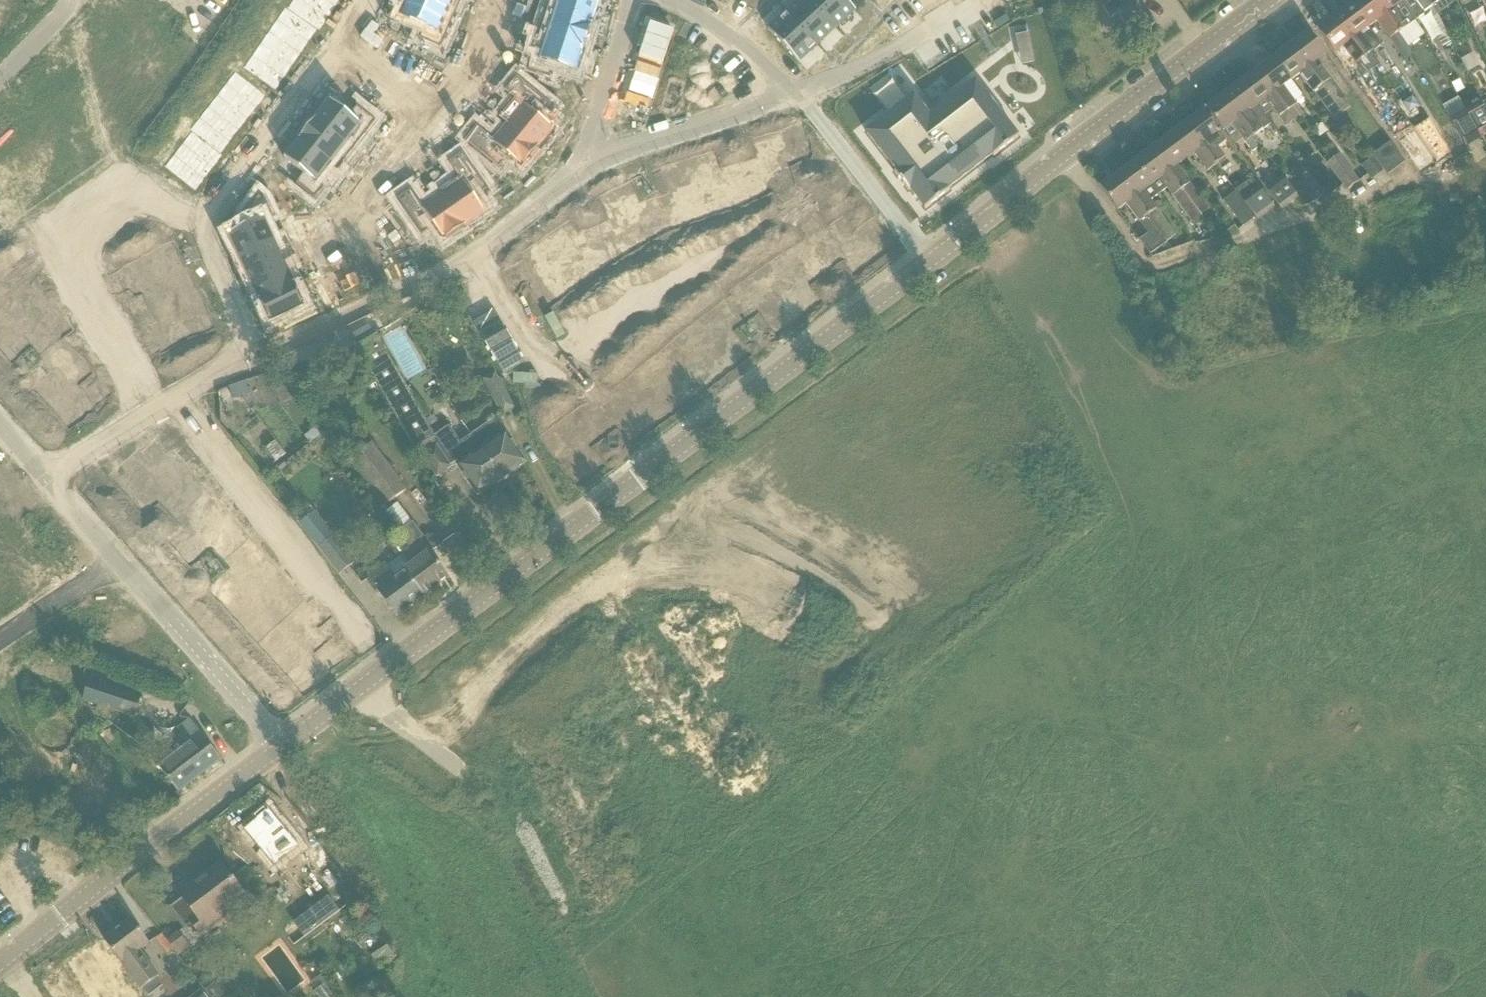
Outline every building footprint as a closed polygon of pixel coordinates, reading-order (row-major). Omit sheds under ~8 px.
[(287,9),(317,29),(319,31),(327,18),(301,0),(293,0),(287,9)] [(327,18),(336,6),(326,0),(301,0),(327,18)] [(401,18),(423,28),(418,39),(440,49),(455,14),(422,0),(409,0),(401,18)] [(455,14),(461,0),(422,0),(455,14)] [(545,12),(591,27),(599,3),(589,0),(549,0),(545,12)] [(767,30),(783,47),(798,64),(799,63),(798,62),(817,45),(835,28),(854,11),(855,12),(855,11),(864,3),(861,0),(801,0),(787,13),(769,30),(768,29),(767,30)] [(1102,8),(1109,18),(1117,13),(1123,22),(1134,38),(1155,24),(1143,8),(1138,0),(1113,0),(1102,8)] [(1351,5),(1368,27),(1376,22),(1389,39),(1403,60),(1412,53),(1406,45),(1398,33),(1399,33),(1374,0),(1358,0),(1351,5)] [(1399,33),(1415,20),(1400,0),(1374,0),(1399,33)] [(1402,2),(1415,20),(1423,14),(1424,14),(1423,13),(1424,13),(1430,20),(1428,22),(1434,33),(1444,28),(1438,15),(1437,14),(1427,0),(1400,0),(1402,2)] [(1437,14),(1439,14),(1438,13),(1439,12),(1439,11),(1450,4),(1451,3),(1452,4),(1453,3),(1451,0),(1427,0),(1437,14)] [(242,3),(237,9),(246,17),(251,11),(242,3)] [(1351,5),(1334,17),(1370,64),(1372,69),(1378,64),(1370,53),(1374,51),(1381,45),(1368,27),(1351,5)] [(285,7),(276,20),(308,42),(317,29),(287,9),(285,7)] [(237,9),(231,16),(241,23),(246,17),(237,9)] [(502,11),(498,22),(505,25),(510,13),(502,11)] [(545,12),(538,35),(584,50),(591,27),(545,12)] [(1370,64),(1334,17),(1317,30),(1334,53),(1343,46),(1364,75),(1372,69),(1370,64)] [(486,19),(483,27),(494,31),(497,24),(486,19)] [(276,20),(268,32),(300,54),(308,42),(276,20)] [(224,26),(219,32),(228,40),(233,33),(224,26)] [(219,32),(214,39),(223,46),(228,40),(219,32)] [(268,32),(260,44),(292,66),(300,54),(268,32)] [(1342,113),(1350,107),(1316,62),(1326,55),(1308,32),(1291,45),(1305,64),(1342,113)] [(538,35),(526,71),(549,78),(553,66),(576,74),(584,50),(538,35)] [(1028,35),(1016,37),(1019,53),(1031,51),(1028,35)] [(260,44),(252,56),(284,78),(292,66),(260,44)] [(1342,113),(1305,64),(1291,45),(1274,58),(1291,81),(1300,74),(1318,98),(1333,120),(1342,113)] [(434,53),(426,62),(436,70),(443,60),(434,53)] [(201,54),(196,61),(206,68),(211,62),(201,54)] [(252,56),(243,68),(275,90),(284,78),(252,56)] [(1294,121),(1303,115),(1282,87),(1291,81),(1274,58),(1257,71),(1294,120),(1293,120),(1294,121)] [(490,59),(483,68),(492,76),(500,66),(490,59)] [(196,61),(191,67),(201,75),(206,68),(196,61)] [(1257,71),(1240,83),(1264,115),(1273,109),(1286,126),(1293,120),(1294,120),(1257,71)] [(163,72),(157,80),(168,88),(174,80),(163,72)] [(235,72),(225,84),(256,108),(265,96),(235,72)] [(184,77),(179,83),(188,91),(193,85),(184,77)] [(505,92),(491,109),(500,116),(500,117),(507,123),(538,148),(554,128),(541,118),(550,106),(547,103),(557,92),(533,81),(528,87),(516,78),(505,92)] [(157,80),(152,86),(163,95),(168,88),(157,80)] [(913,97),(866,133),(896,172),(894,173),(908,191),(910,190),(925,210),(950,191),(948,189),(992,155),(993,157),(1018,138),(975,82),(929,117),(913,97)] [(179,83),(174,90),(183,97),(188,91),(179,83)] [(1240,83),(1223,96),(1253,136),(1270,123),(1264,115),(1240,83)] [(225,84),(217,95),(247,119),(256,108),(225,84)] [(217,95),(208,106),(238,130),(247,119),(217,95)] [(1253,136),(1223,96),(1206,109),(1223,132),(1230,141),(1239,134),(1245,143),(1249,148),(1252,152),(1261,146),(1254,136),(1253,136)] [(165,100),(160,107),(170,114),(175,108),(165,100)] [(330,101),(314,120),(352,150),(375,121),(357,106),(349,116),(330,101)] [(1485,134),(1485,112),(1481,102),(1465,110),(1480,138),(1485,134)] [(208,106),(199,118),(230,142),(238,130),(208,106)] [(160,107),(155,113),(165,121),(170,114),(160,107)] [(1465,146),(1480,138),(1465,110),(1450,119),(1465,146)] [(1226,142),(1220,134),(1215,127),(1203,111),(1185,124),(1216,166),(1225,159),(1217,149),(1226,142)] [(476,127),(465,141),(499,169),(509,157),(522,167),(538,148),(507,123),(500,117),(493,112),(479,129),(476,127)] [(447,114),(440,123),(446,128),(449,131),(457,121),(447,114)] [(129,115),(123,121),(133,130),(139,123),(129,115)] [(199,118),(190,130),(191,131),(220,154),(230,142),(199,118)] [(1450,153),(1428,119),(1413,129),(1436,163),(1450,153)] [(314,120),(299,139),(330,163),(329,164),(337,170),(352,150),(314,120)] [(123,121),(117,128),(127,137),(133,130),(123,121)] [(440,123),(432,133),(439,138),(446,128),(440,123)] [(147,124),(142,130),(152,138),(157,131),(147,124)] [(1216,166),(1185,124),(1168,137),(1185,160),(1194,153),(1208,172),(1216,166)] [(761,159),(748,163),(757,189),(764,187),(768,185),(768,186),(775,184),(775,183),(783,181),(789,179),(787,173),(784,165),(785,165),(783,160),(785,160),(790,158),(794,157),(802,154),(808,153),(802,136),(800,131),(801,131),(800,126),(794,128),(794,129),(789,130),(778,133),(778,134),(773,135),(766,137),(761,139),(755,140),(760,155),(761,155),(761,158),(761,159)] [(142,130),(137,137),(147,144),(152,138),(142,130)] [(191,131),(182,143),(213,167),(222,155),(220,154),(191,131)] [(1201,216),(1209,210),(1177,166),(1185,160),(1168,137),(1152,150),(1201,216)] [(299,139),(284,159),(303,174),(296,184),(314,199),(323,188),(315,182),(329,164),(330,163),(299,139)] [(1388,175),(1405,162),(1390,142),(1373,155),(1388,175)] [(182,143),(173,155),(204,178),(213,167),(182,143)] [(1152,150),(1135,162),(1158,194),(1167,188),(1192,222),(1201,216),(1152,150)] [(450,165),(431,178),(440,190),(438,191),(441,195),(442,194),(464,226),(485,212),(475,198),(488,189),(483,181),(492,175),(477,160),(471,164),(468,160),(463,153),(448,163),(450,165)] [(690,161),(687,162),(701,204),(702,203),(704,203),(719,198),(723,197),(727,208),(729,207),(733,206),(741,204),(733,178),(720,182),(719,179),(717,174),(718,174),(715,164),(714,165),(713,160),(711,154),(707,156),(701,158),(696,159),(696,160),(690,162),(690,161)] [(173,155),(164,166),(194,190),(204,178),(173,155)] [(1347,190),(1358,182),(1338,155),(1327,163),(1347,190)] [(1370,180),(1382,172),(1371,158),(1359,166),(1370,180)] [(1325,198),(1338,188),(1318,160),(1305,170),(1313,181),(1324,196),(1325,198)] [(672,197),(659,201),(668,227),(675,224),(679,223),(686,221),(701,216),(702,216),(705,215),(702,203),(701,204),(687,162),(685,163),(679,165),(674,166),(674,167),(668,169),(668,168),(664,169),(665,175),(666,175),(667,179),(670,189),(672,194),(671,194),(672,197)] [(1168,242),(1176,235),(1161,215),(1150,200),(1158,194),(1135,162),(1118,175),(1168,242)] [(77,171),(71,178),(81,187),(88,180),(77,171)] [(400,172),(390,185),(396,190),(407,178),(400,172)] [(1168,242),(1118,175),(1100,188),(1117,211),(1126,204),(1148,233),(1140,240),(1151,255),(1168,242)] [(1281,210),(1298,197),(1284,177),(1266,190),(1281,210)] [(71,178),(65,184),(75,193),(81,187),(71,178)] [(270,178),(263,188),(273,195),(280,186),(270,178)] [(1305,182),(1294,189),(1305,206),(1320,198),(1324,196),(1313,181),(1310,184),(1308,185),(1305,182)] [(615,222),(603,228),(614,253),(621,250),(621,249),(625,248),(630,245),(635,243),(639,241),(647,238),(651,236),(645,222),(644,222),(642,217),(643,217),(638,207),(637,207),(634,199),(628,185),(624,187),(619,189),(612,192),(607,195),(607,194),(603,196),(605,201),(606,201),(608,205),(607,205),(611,215),(612,214),(614,219),(614,220),(615,222)] [(411,189),(396,200),(421,236),(434,227),(444,241),(464,226),(442,194),(441,195),(423,207),(414,194),(411,189)] [(1257,220),(1274,208),(1260,189),(1242,201),(1257,220)] [(387,190),(376,195),(379,203),(390,198),(387,190)] [(1242,226),(1253,218),(1234,193),(1223,201),(1242,226)] [(250,224),(228,235),(238,257),(274,241),(264,220),(272,216),(265,200),(259,195),(245,213),(250,224)] [(816,219),(804,228),(831,264),(842,256),(843,257),(845,259),(844,259),(854,272),(859,268),(863,264),(863,265),(869,260),(868,260),(873,257),(882,250),(886,247),(891,243),(888,239),(888,240),(885,236),(874,221),(869,225),(870,225),(863,231),(863,230),(859,233),(856,236),(855,236),(853,237),(850,233),(850,234),(845,227),(842,222),(837,226),(830,231),(827,233),(823,228),(818,222),(816,219)] [(318,220),(307,225),(312,236),(323,231),(318,220)] [(28,223),(22,229),(31,239),(38,232),(28,223)] [(547,237),(545,238),(578,284),(580,282),(593,273),(599,269),(602,267),(603,267),(609,262),(593,240),(582,247),(581,245),(580,245),(577,241),(578,241),(572,233),(569,229),(566,224),(562,226),(563,227),(557,231),(557,230),(553,233),(548,237),(547,237)] [(22,229),(15,236),(25,245),(31,239),(22,229)] [(528,250),(525,253),(528,257),(529,257),(531,261),(537,269),(540,273),(540,274),(541,276),(541,277),(533,283),(532,282),(530,284),(546,306),(553,302),(552,301),(556,299),(562,295),(561,295),(575,286),(578,284),(545,238),(543,240),(544,240),(538,244),(538,243),(534,246),(534,247),(529,251),(528,250)] [(274,241),(238,257),(249,279),(284,263),(274,241)] [(134,263),(125,267),(127,272),(133,284),(133,285),(135,289),(144,284),(143,284),(181,266),(179,263),(177,259),(178,259),(175,254),(172,249),(173,249),(171,245),(134,263)] [(765,269),(762,271),(797,316),(798,314),(803,310),(804,310),(808,307),(807,307),(813,303),(816,300),(813,296),(810,292),(804,284),(804,285),(800,280),(801,280),(799,278),(810,270),(793,248),(787,253),(783,255),(778,259),(778,260),(765,270),(765,269)] [(338,250),(331,254),(336,265),(343,261),(338,250)] [(336,265),(332,266),(337,277),(349,272),(343,261),(336,265)] [(284,263),(249,279),(259,301),(294,285),(284,263)] [(181,266),(143,284),(144,284),(145,286),(151,299),(152,303),(190,285),(189,283),(188,283),(186,278),(184,273),(182,269),(181,266)] [(738,290),(732,295),(748,316),(759,308),(761,311),(761,310),(765,315),(764,315),(770,323),(771,322),(774,326),(773,326),(777,331),(780,328),(785,324),(789,321),(794,317),(795,317),(797,316),(762,271),(760,273),(747,283),(741,287),(742,287),(738,290)] [(28,310),(29,311),(38,303),(35,300),(24,288),(25,288),(22,285),(20,283),(17,280),(12,274),(0,284),(0,301),(0,302),(0,335),(28,310)] [(190,285),(152,303),(154,307),(160,320),(161,322),(162,323),(199,305),(198,302),(197,302),(196,298),(194,293),(193,294),(191,288),(190,285)] [(294,285),(259,301),(269,324),(288,315),(290,319),(303,313),(301,309),(304,307),(294,285)] [(100,295),(103,302),(114,297),(110,290),(100,295)] [(114,297),(103,302),(106,309),(107,309),(117,304),(114,297)] [(676,304),(683,313),(689,309),(682,299),(676,304)] [(676,304),(669,309),(670,309),(677,318),(683,313),(676,304)] [(161,322),(152,326),(154,330),(160,342),(160,343),(162,347),(171,343),(209,326),(207,322),(204,317),(205,317),(202,312),(200,308),(201,308),(199,305),(162,323),(161,322)] [(0,335),(0,344),(2,346),(1,346),(5,350),(9,355),(12,358),(16,355),(16,354),(19,351),(20,351),(27,345),(31,341),(33,339),(34,340),(41,347),(41,348),(42,350),(63,332),(57,325),(57,326),(55,323),(55,322),(53,320),(44,328),(41,325),(30,313),(29,311),(28,310),(0,335)] [(698,327),(694,330),(696,332),(697,331),(726,370),(729,367),(734,364),(738,361),(737,360),(742,357),(746,354),(732,336),(732,337),(729,333),(715,314),(709,318),(710,318),(698,327)] [(657,318),(651,323),(658,332),(665,328),(658,318),(657,318)] [(651,323),(645,328),(652,337),(658,332),(651,323)] [(118,334),(121,341),(121,342),(132,337),(129,329),(118,334)] [(686,339),(683,341),(688,347),(689,346),(714,379),(718,376),(717,376),(724,371),(726,370),(697,331),(696,332),(695,332),(686,339)] [(435,435),(377,334),(355,346),(414,449),(417,447),(437,477),(451,467),(447,462),(454,457),(460,466),(478,493),(493,483),(495,486),(503,481),(471,434),(460,442),(449,426),(435,435)] [(132,337),(121,342),(125,349),(135,344),(132,337)] [(633,337),(626,342),(634,351),(640,347),(633,337)] [(626,342),(620,347),(627,356),(634,351),(626,342)] [(678,354),(676,356),(702,389),(704,387),(703,387),(710,382),(714,379),(689,346),(688,347),(687,347),(687,348),(678,355),(678,354)] [(50,378),(38,389),(42,393),(43,393),(46,397),(51,402),(55,406),(54,406),(61,415),(62,415),(65,419),(69,423),(72,420),(76,416),(76,417),(89,405),(86,401),(85,401),(80,395),(77,391),(74,388),(72,386),(76,382),(82,377),(83,377),(87,373),(83,368),(77,362),(78,362),(74,357),(73,357),(70,354),(70,353),(65,347),(44,366),(53,376),(52,376),(53,377),(51,379),(50,378)] [(608,356),(602,361),(609,370),(615,366),(608,356)] [(665,364),(664,365),(689,398),(693,395),(699,390),(700,390),(702,389),(676,356),(675,357),(666,364),(665,364)] [(649,368),(647,369),(677,408),(679,406),(685,401),(686,401),(689,398),(664,365),(665,364),(660,359),(658,361),(649,368)] [(602,361),(595,366),(603,375),(609,370),(602,361)] [(636,377),(635,378),(664,417),(668,414),(675,409),(677,408),(647,369),(646,370),(637,377),(636,377)] [(502,415),(515,408),(495,372),(482,379),(502,415)] [(624,387),(622,389),(626,394),(627,394),(652,427),(654,425),(661,420),(664,417),(635,378),(633,380),(624,387)] [(597,405),(590,410),(607,431),(609,430),(609,429),(617,423),(617,424),(618,423),(632,442),(636,439),(640,435),(641,435),(644,433),(644,432),(649,429),(652,427),(627,394),(626,394),(624,396),(613,405),(608,408),(602,400),(600,402),(597,405)] [(548,436),(544,439),(554,451),(557,455),(564,464),(569,471),(578,483),(582,481),(582,480),(586,477),(592,473),(592,472),(596,469),(600,467),(597,463),(596,463),(593,459),(594,459),(588,451),(587,451),(584,447),(584,446),(582,444),(583,443),(591,437),(593,436),(576,414),(570,419),(567,422),(567,421),(562,425),(558,428),(555,431),(548,436)] [(504,436),(493,419),(471,434),(503,481),(510,476),(508,473),(523,462),(505,435),(504,436)] [(354,441),(343,449),(351,459),(361,451),(354,441)] [(351,459),(349,460),(384,507),(407,490),(372,443),(361,451),(351,459)] [(138,455),(115,475),(127,489),(132,494),(132,495),(144,508),(158,495),(167,505),(194,482),(188,476),(188,477),(185,473),(186,473),(185,472),(180,467),(175,462),(175,461),(171,457),(162,465),(162,466),(157,471),(156,470),(153,473),(149,468),(141,459),(138,455)] [(183,530),(172,541),(175,544),(178,548),(183,554),(184,554),(187,558),(190,561),(194,558),(193,557),(197,554),(198,554),(205,548),(205,547),(209,544),(212,542),(220,552),(241,534),(236,528),(235,528),(233,525),(232,524),(229,520),(229,521),(225,517),(226,517),(223,513),(223,514),(217,507),(214,503),(207,510),(202,514),(199,518),(198,517),(190,525),(184,531),(183,530)] [(300,524),(299,525),(301,528),(318,548),(339,575),(354,563),(333,536),(315,512),(300,524)] [(413,522),(399,532),(410,547),(400,554),(402,556),(401,556),(409,567),(403,571),(423,596),(449,577),(437,561),(429,550),(439,542),(434,535),(427,534),(424,536),(413,522)] [(385,565),(368,578),(377,590),(377,591),(384,601),(396,617),(423,596),(403,571),(409,567),(401,556),(386,567),(385,565)] [(146,687),(115,711),(127,727),(159,702),(146,687)] [(178,792),(221,760),(189,718),(178,727),(181,732),(150,755),(178,792)] [(256,819),(244,830),(274,866),(298,846),(268,809),(266,811),(263,808),(254,816),(256,819)] [(192,922),(199,932),(231,908),(236,916),(242,915),(254,906),(255,902),(247,891),(241,891),(234,881),(222,865),(198,883),(196,881),(180,893),(182,896),(169,907),(185,928),(190,924),(192,922)] [(327,897),(294,923),(305,937),(338,911),(327,897)] [(130,919),(103,939),(115,955),(141,989),(142,988),(148,996),(163,986),(157,977),(139,951),(149,944),(142,935),(130,919)] [(176,951),(185,944),(177,933),(167,940),(176,951)] [(167,956),(174,951),(169,945),(163,950),(167,956)] [(379,969),(394,958),(387,946),(372,956),(379,969)] [(44,986),(52,996),(87,996),(95,991),(99,996),(129,996),(101,959),(84,971),(79,964),(77,961),(74,963),(73,961),(57,972),(59,974),(44,986)] [(320,976),(311,983),(316,990),(325,983),(320,976)] [(207,989),(213,996),(222,996),(224,996),(214,984),(207,989)]
